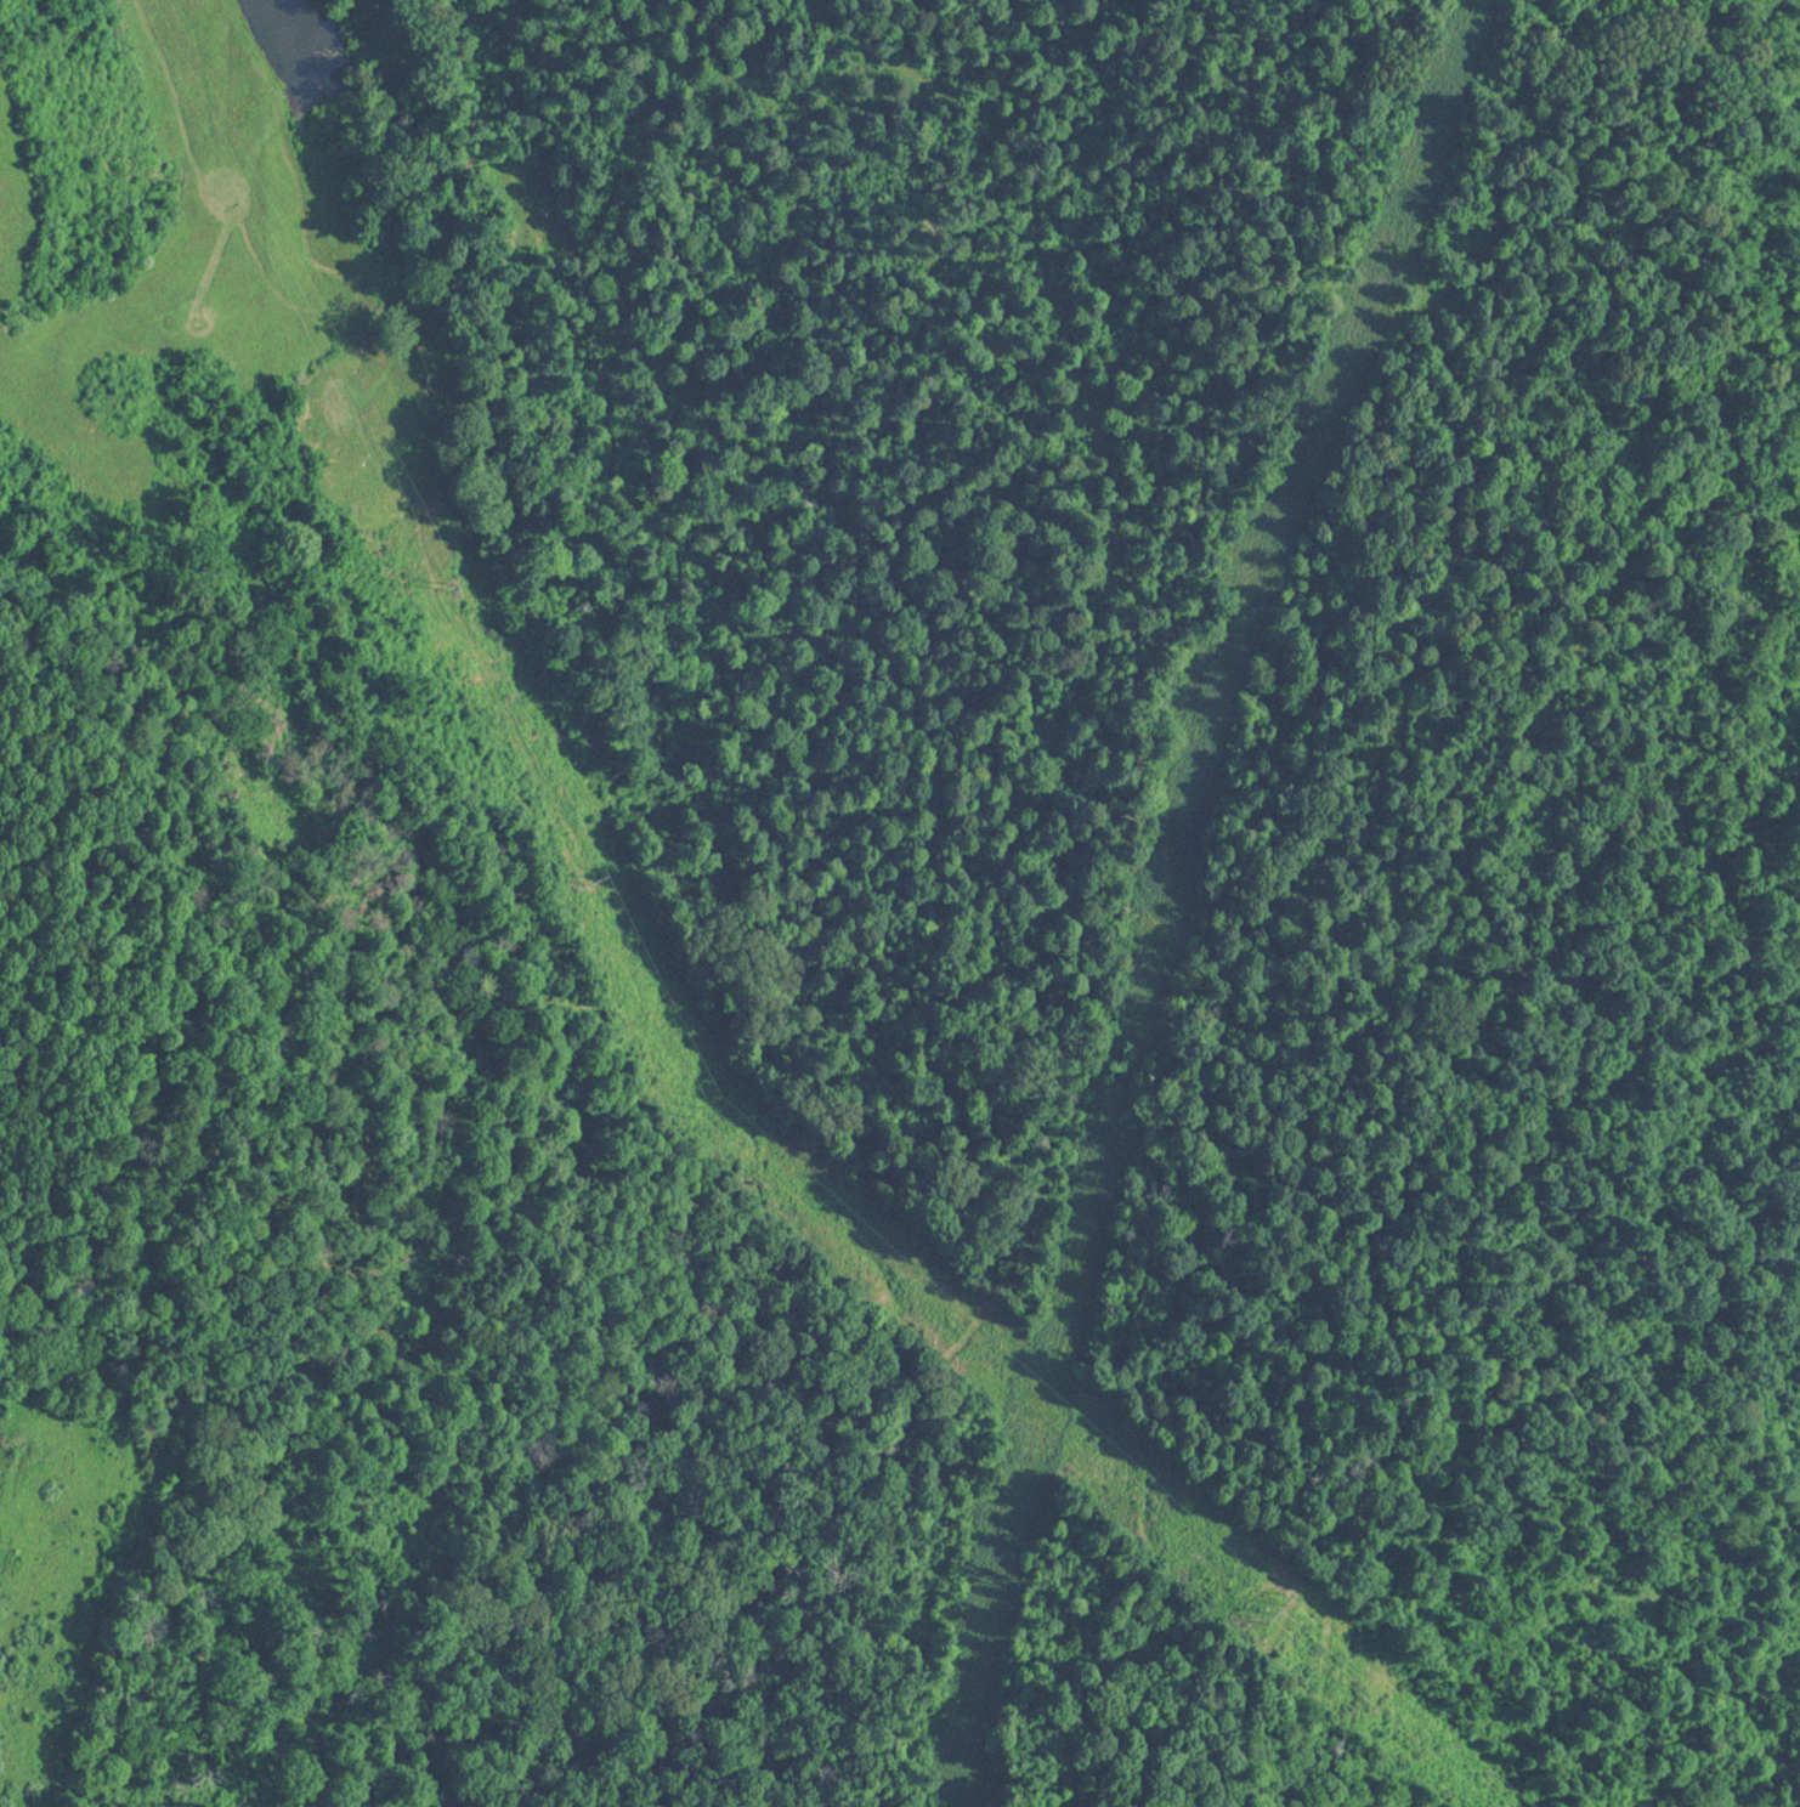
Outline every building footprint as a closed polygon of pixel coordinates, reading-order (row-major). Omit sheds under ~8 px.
[(759,596),(777,596),(777,581),(759,581),(759,596)]
